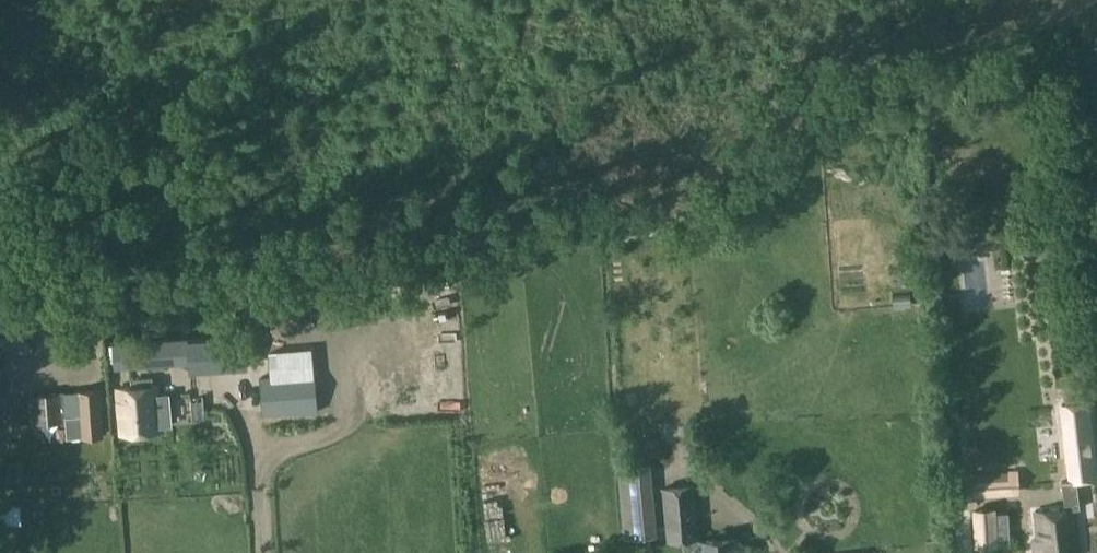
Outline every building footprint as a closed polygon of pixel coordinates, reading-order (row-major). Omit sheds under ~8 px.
[(250,367),(250,332),(190,336),(117,338),(118,365),(190,362),(191,369),(250,367)] [(312,339),(265,341),(266,369),(313,367),(312,339)] [(263,414),(318,410),(316,373),(258,379),(263,414)] [(120,433),(160,429),(157,386),(117,389),(120,433)] [(103,435),(101,404),(105,404),(104,391),(33,395),(34,423),(62,421),(62,417),(66,417),(67,437),(103,435)] [(169,419),(206,416),(204,396),(168,399),(169,419)] [(1063,403),(1071,480),(1062,481),(1065,508),(1034,511),(1037,540),(1033,540),(1035,552),(1080,552),(1075,507),(1073,507),(1071,495),(1079,494),(1077,480),(1096,478),(1096,473),(1089,400),(1063,403)] [(626,538),(659,535),(653,464),(621,467),(626,538)] [(948,492),(1020,490),(1019,471),(948,473),(948,492)] [(697,537),(698,536),(694,486),(663,488),(667,540),(689,538),(689,543),(694,547),(691,551),(691,552),(748,552),(747,546),(737,537),(700,540),(699,540),(698,539),(697,537)] [(996,507),(973,509),(972,507),(974,546),(1009,544),(1008,511),(997,514),(998,512),(996,507)]
